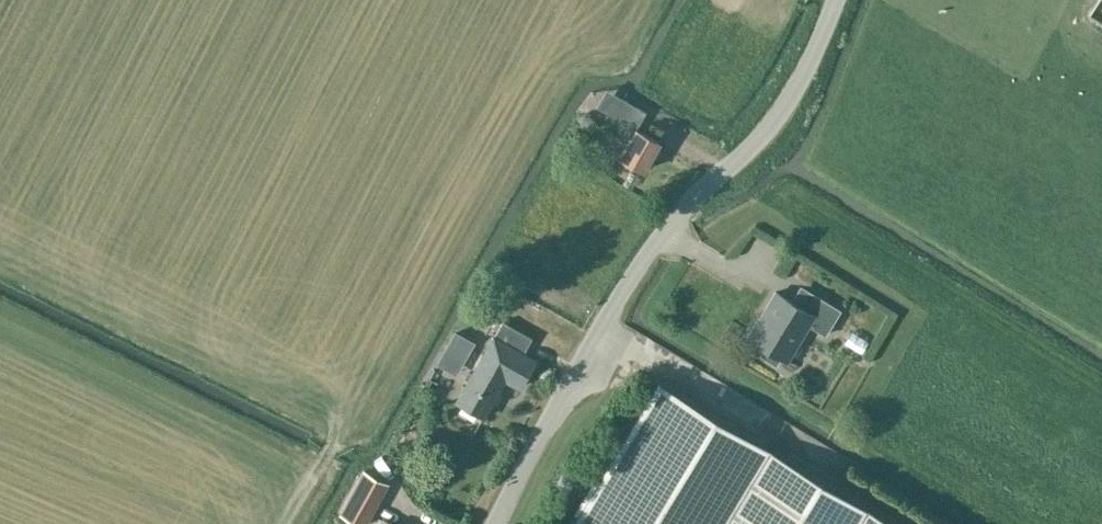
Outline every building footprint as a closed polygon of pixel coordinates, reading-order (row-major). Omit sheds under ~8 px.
[(622,120),(616,133),(628,140),(619,155),(644,170),(660,141),(622,120)] [(841,309),(811,291),(801,306),(776,291),(760,317),(759,316),(747,335),(766,346),(762,354),(777,362),(781,355),(788,358),(808,322),(827,333),(841,309)] [(537,359),(523,351),(531,337),(502,321),(494,335),(493,334),(455,400),(484,418),(505,380),(520,388),(537,359)] [(455,330),(446,347),(465,358),(474,342),(455,330)] [(846,334),(841,346),(857,352),(862,340),(846,334)] [(573,523),(894,523),(659,381),(573,523)] [(362,523),(365,523),(388,483),(364,470),(340,512),(362,523)]
